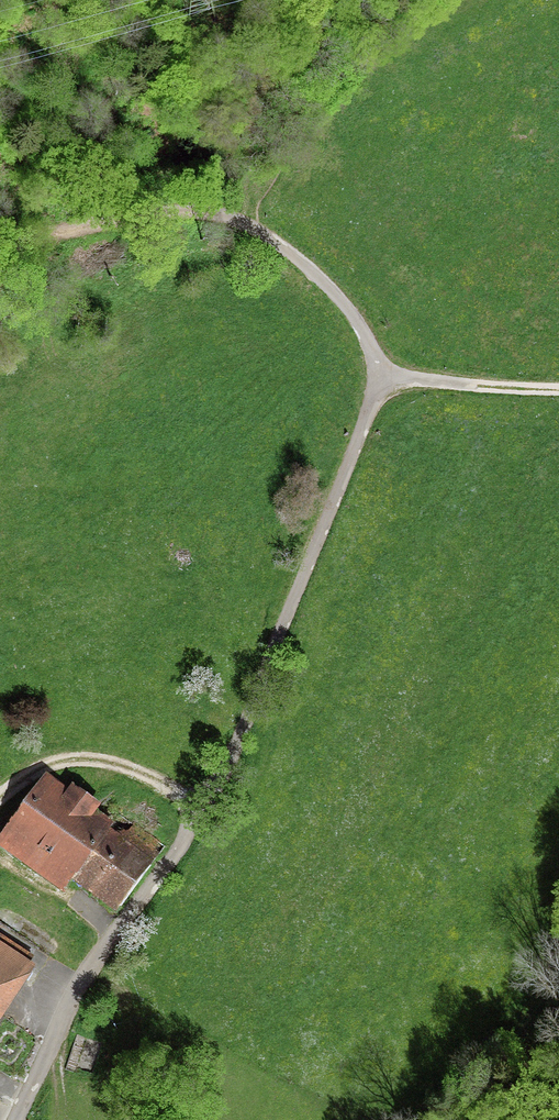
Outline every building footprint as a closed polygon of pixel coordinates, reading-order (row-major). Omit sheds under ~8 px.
[(39,790),(10,830),(118,909),(162,848),(117,815),(102,836),(82,821),(93,806),(72,790),(61,805),(39,790)] [(26,966),(0,949),(0,1005),(26,966)]
